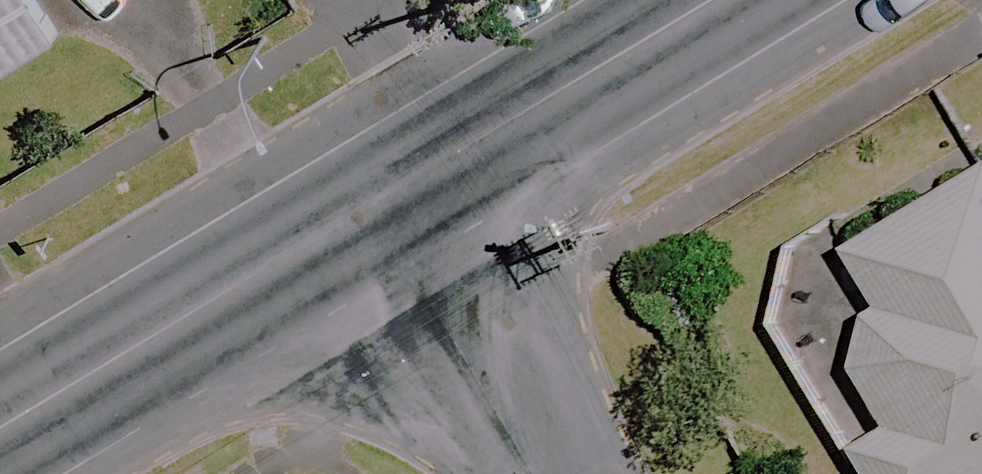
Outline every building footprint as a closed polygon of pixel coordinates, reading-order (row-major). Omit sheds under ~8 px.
[(55,43),(27,0),(0,0),(0,78),(55,43)] [(851,258),(878,303),(854,367),(891,428),(852,452),(865,473),(981,473),(981,179),(851,258)]
